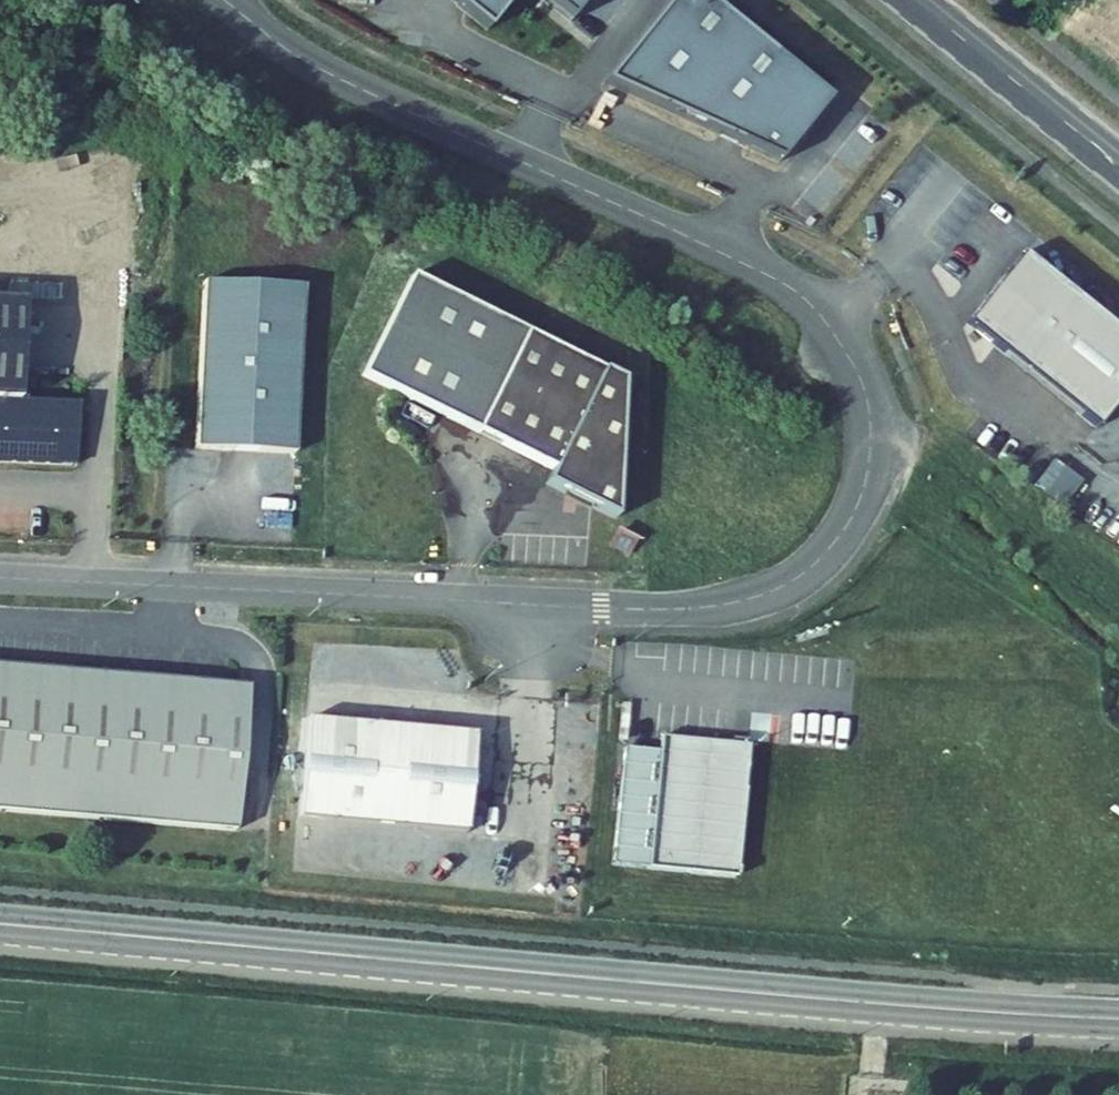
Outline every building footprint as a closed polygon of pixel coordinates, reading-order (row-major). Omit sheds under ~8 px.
[(146,0),(127,0),(142,13),(150,4),(146,0)] [(490,29),(514,0),(456,0),(490,29)] [(577,21),(594,0),(548,0),(577,21)] [(706,0),(680,0),(607,85),(783,167),(833,105),(706,0)] [(1023,261),(967,330),(1095,436),(1118,407),(1118,340),(1023,261)] [(363,375),(554,470),(547,484),(618,519),(623,381),(413,276),(363,375)] [(204,283),(195,450),(295,455),(304,288),(204,283)] [(24,302),(0,300),(0,461),(76,465),(79,404),(19,401),(24,302)] [(236,832),(249,687),(0,665),(0,811),(236,832)] [(308,719),(299,820),(466,834),(475,734),(308,719)] [(749,746),(662,738),(661,753),(627,750),(617,866),(651,869),(739,877),(750,746),(749,746)]
